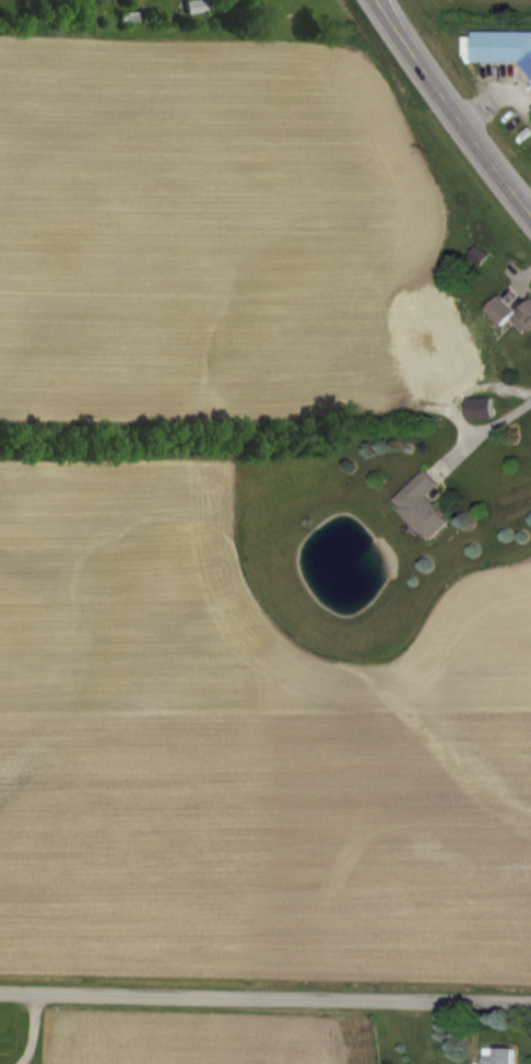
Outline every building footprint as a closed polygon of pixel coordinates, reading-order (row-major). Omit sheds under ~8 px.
[(185,14),(203,10),(200,0),(195,0),(183,3),(185,14)] [(472,62),(522,62),(530,75),(530,32),(472,32),(472,62)] [(515,312),(498,296),(485,310),(501,326),(515,312)] [(512,320),(524,333),(530,326),(530,300),(512,320)] [(494,398),(470,398),(470,420),(494,420),(494,398)] [(433,542),(453,523),(430,498),(442,486),(428,471),(395,503),(433,542)] [(516,1048),(485,1048),(485,1063),(516,1063),(516,1048)]
